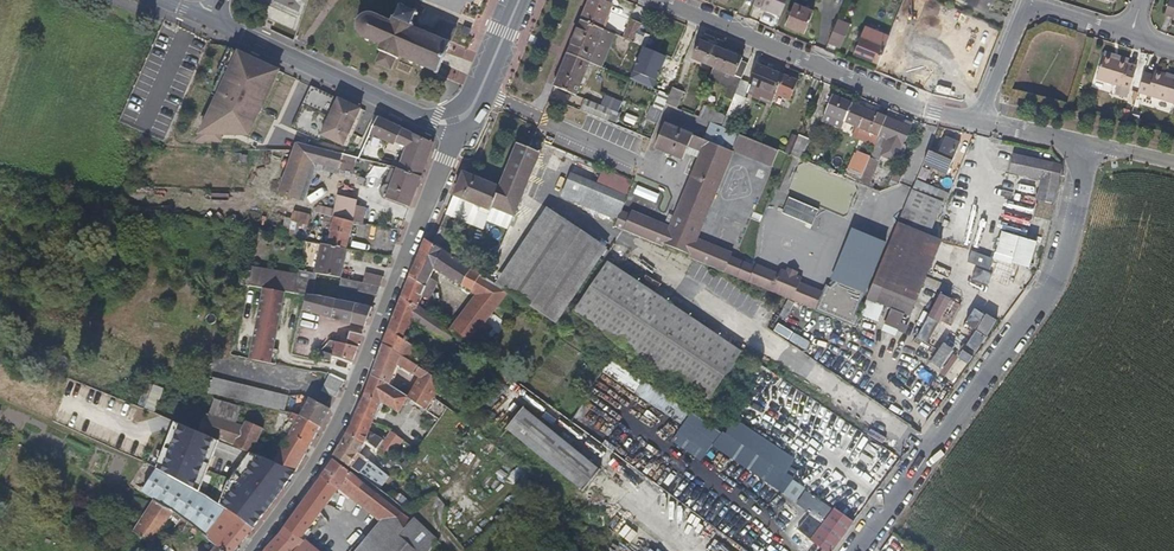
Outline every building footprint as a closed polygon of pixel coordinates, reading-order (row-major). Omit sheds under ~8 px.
[(582,21),(602,29),(612,5),(600,0),(590,0),(582,21)] [(754,4),(781,16),(787,0),(755,0),(754,4)] [(966,1),(987,12),(993,0),(966,0),(966,1)] [(1165,15),(1173,18),(1172,21),(1173,22),(1173,0),(1169,0),(1165,15)] [(795,3),(785,25),(805,33),(814,11),(795,3)] [(439,74),(452,43),(450,43),(456,29),(442,23),(436,37),(413,27),(414,24),(411,24),(415,15),(417,16),(417,14),(415,13),(416,11),(414,10),(413,12),(403,8),(404,6),(402,5),(401,7),(399,6),(398,8),(400,9),(396,17),(395,17),(394,18),(392,21),(391,20),(390,22),(377,16),(378,14),(376,13),(375,15),(372,14),(370,14),(366,14),(364,15),(363,13),(361,14),(362,16),(360,18),(357,17),(354,23),(357,24),(357,26),(357,27),(355,28),(355,30),(357,30),(359,33),(359,34),(361,36),(362,37),(365,38),(365,40),(366,40),(367,39),(379,44),(379,46),(380,46),(379,50),(382,51),(376,63),(391,69),(396,57),(399,58),(400,57),(410,61),(409,63),(411,64),(412,62),(422,66),(421,69),(423,70),(424,67),(436,73),(435,75),(437,76),(438,73),(439,74)] [(838,19),(828,43),(841,48),(851,24),(838,19)] [(590,62),(600,67),(608,48),(597,44),(603,30),(602,29),(582,21),(568,53),(590,62)] [(630,21),(623,38),(633,42),(641,25),(630,21)] [(865,26),(854,54),(879,64),(886,44),(890,36),(865,26)] [(597,44),(608,48),(614,34),(603,30),(597,44)] [(692,59),(714,68),(722,50),(700,41),(692,59)] [(886,44),(879,64),(899,72),(907,53),(886,44)] [(250,135),(279,71),(234,50),(213,95),(218,97),(197,142),(222,143),(222,136),(225,131),(233,135),(250,135)] [(714,68),(709,80),(727,88),(723,97),(732,101),(741,80),(748,63),(742,60),(743,58),(722,50),(714,68)] [(1129,60),(1104,52),(1103,56),(1128,63),(1129,60)] [(590,62),(568,53),(555,85),(577,95),(590,62)] [(1126,98),(1136,68),(1127,65),(1128,63),(1103,56),(1096,80),(1117,86),(1120,87),(1118,95),(1126,98)] [(771,105),(775,94),(783,75),(757,64),(749,83),(741,80),(732,101),(726,116),(734,119),(738,121),(747,99),(745,98),(747,94),(753,96),(752,97),(771,105)] [(1155,71),(1153,76),(1144,73),(1138,92),(1173,103),(1173,77),(1155,71)] [(783,75),(775,94),(790,100),(798,81),(783,75)] [(663,76),(657,90),(667,94),(673,80),(663,76)] [(344,146),(361,109),(312,86),(292,128),(319,141),(321,135),(344,146)] [(669,96),(666,104),(677,109),(684,92),(673,88),(669,96)] [(703,105),(708,93),(704,92),(694,115),(698,117),(703,105)] [(833,96),(825,114),(844,122),(852,103),(833,96)] [(585,100),(581,110),(607,121),(612,110),(585,100)] [(852,103),(844,122),(860,129),(878,137),(886,118),(852,103)] [(650,105),(644,118),(655,124),(662,110),(650,105)] [(703,105),(698,117),(711,123),(722,127),(726,116),(716,112),(717,111),(703,105)] [(701,138),(708,122),(671,107),(664,123),(701,138)] [(844,122),(825,114),(822,120),(841,129),(844,122)] [(730,130),(734,119),(726,116),(722,127),(730,130)] [(434,143),(413,133),(402,128),(378,117),(359,159),(379,164),(387,141),(395,145),(396,142),(407,147),(399,169),(421,177),(434,143)] [(863,175),(859,184),(873,189),(875,184),(871,182),(881,156),(895,162),(902,147),(904,148),(912,128),(886,118),(878,137),(876,143),(869,160),(863,175)] [(618,220),(615,226),(663,247),(664,244),(690,255),(689,258),(785,298),(815,311),(823,291),(800,282),(802,277),(797,276),(787,271),(781,269),(779,274),(756,264),(755,267),(731,257),(732,253),(697,239),(732,152),(733,150),(739,134),(730,130),(722,127),(711,123),(704,140),(665,124),(655,147),(682,159),(685,152),(687,146),(702,152),(700,158),(671,228),(632,211),(630,214),(621,211),(620,213),(618,220)] [(860,129),(858,135),(876,143),(878,137),(860,129)] [(771,168),(779,151),(739,134),(733,150),(732,152),(771,168)] [(799,135),(790,155),(801,160),(809,140),(799,135)] [(929,151),(923,165),(947,175),(960,143),(945,137),(938,155),(929,151)] [(353,168),(356,158),(298,143),(295,151),(280,192),(300,199),(313,163),(339,170),(352,173),(353,168)] [(514,216),(540,153),(529,148),(517,143),(500,187),(492,207),(514,216)] [(702,152),(687,146),(685,152),(700,158),(702,152)] [(863,175),(869,160),(856,155),(850,170),(863,175)] [(1013,155),(1009,173),(1041,179),(1037,199),(1055,204),(1062,167),(1062,166),(1013,155)] [(305,202),(316,169),(338,175),(339,170),(313,163),(300,199),(305,202)] [(390,185),(396,169),(392,167),(385,186),(385,185),(387,185),(390,185)] [(602,167),(596,184),(626,196),(627,197),(634,181),(602,167)] [(409,208),(421,177),(399,169),(397,169),(396,169),(390,185),(387,185),(385,185),(385,186),(383,187),(382,188),(382,189),(381,192),(381,193),(382,196),(382,197),(384,198),(385,198),(385,199),(409,208)] [(850,170),(847,179),(859,184),(863,175),(850,170)] [(895,171),(891,181),(899,184),(903,175),(895,171)] [(492,207),(500,187),(463,172),(454,195),(491,211),(492,207)] [(596,184),(571,173),(562,196),(618,220),(620,213),(626,196),(596,184)] [(916,181),(912,190),(935,199),(938,190),(916,181)] [(928,236),(942,202),(935,199),(912,190),(898,224),(928,236)] [(353,222),(356,206),(358,200),(337,195),(334,209),(333,217),(353,222)] [(812,226),(818,210),(789,198),(783,213),(812,226)] [(333,217),(334,209),(318,205),(316,213),(333,217)] [(364,224),(366,208),(356,206),(353,222),(364,224)] [(505,289),(555,214),(546,208),(496,284),(505,289)] [(305,240),(311,215),(294,211),(288,236),(305,240)] [(346,250),(353,222),(333,217),(316,213),(315,213),(314,220),(321,222),(323,222),(323,223),(332,225),(330,231),(332,232),(328,246),(346,250)] [(555,214),(505,289),(522,300),(556,323),(599,259),(606,248),(555,214)] [(901,337),(941,242),(928,236),(898,224),(890,243),(858,319),(901,337)] [(825,285),(823,291),(815,311),(855,327),(858,319),(890,243),(854,228),(832,279),(838,282),(831,287),(825,285)] [(990,259),(1027,269),(1034,243),(997,233),(990,259)] [(505,289),(496,284),(471,269),(471,268),(425,239),(409,276),(401,297),(418,306),(422,296),(430,299),(437,283),(430,278),(434,269),(462,286),(472,290),(471,292),(476,295),(449,330),(454,334),(468,345),(499,304),(513,314),(522,300),(505,289)] [(352,240),(351,247),(368,251),(369,244),(352,240)] [(340,278),(347,250),(346,250),(328,246),(323,245),(316,273),(317,274),(340,278)] [(603,262),(610,252),(606,248),(599,259),(603,262)] [(671,376),(707,401),(741,351),(608,262),(589,290),(575,312),(661,370),(671,376)] [(295,293),(298,277),(252,269),(249,286),(263,288),(285,291),(295,293)] [(313,296),(317,274),(316,273),(299,270),(298,277),(295,293),(308,295),(313,296)] [(380,287),(383,278),(363,274),(361,283),(380,287)] [(361,283),(341,278),(339,287),(376,296),(380,287),(361,283)] [(279,321),(285,291),(263,288),(257,316),(279,321)] [(356,304),(336,300),(313,296),(308,295),(306,302),(303,310),(332,319),(352,323),(365,326),(372,307),(356,304)] [(399,354),(406,342),(408,338),(406,337),(414,319),(417,321),(432,332),(436,334),(450,342),(454,334),(449,330),(434,320),(418,306),(401,297),(383,344),(399,354)] [(253,338),(275,342),(279,321),(257,316),(253,338)] [(613,341),(594,328),(588,336),(607,350),(613,341)] [(357,347),(362,335),(350,332),(347,345),(336,342),(333,355),(320,351),(319,353),(317,360),(320,360),(324,360),(331,361),(333,356),(353,362),(358,347),(357,347)] [(249,359),(275,365),(278,350),(273,349),(275,342),(253,338),(249,359)] [(408,360),(415,348),(406,342),(399,354),(401,355),(408,360)] [(372,376),(390,385),(398,365),(419,378),(415,387),(432,399),(433,400),(442,383),(419,367),(408,360),(401,355),(399,354),(383,344),(372,376)] [(691,412),(610,358),(602,372),(633,393),(633,394),(648,404),(682,427),(691,412)] [(671,376),(661,370),(657,376),(667,382),(671,376)] [(345,381),(331,374),(330,374),(321,392),(337,399),(345,381)] [(359,408),(356,414),(372,422),(381,401),(399,413),(408,398),(426,410),(432,399),(415,387),(409,397),(408,396),(390,385),(372,376),(370,379),(364,395),(359,408)] [(288,396),(212,378),(208,394),(280,410),(285,411),(288,401),(288,396)] [(937,409),(957,383),(950,378),(936,397),(931,405),(937,409)] [(145,408),(154,385),(145,382),(140,396),(141,396),(137,405),(145,408)] [(155,412),(163,389),(154,385),(145,408),(144,408),(155,412)] [(330,409),(310,398),(300,416),(320,427),(330,409)] [(236,423),(241,407),(214,399),(209,414),(207,414),(197,431),(252,453),(258,456),(263,445),(260,444),(257,442),(263,428),(246,421),(244,425),(236,423)] [(468,418),(474,411),(468,406),(462,414),(468,418)] [(524,407),(506,429),(583,492),(601,470),(524,407)] [(295,425),(300,416),(293,413),(288,422),(295,425)] [(356,414),(352,423),(369,431),(372,422),(356,414)] [(296,472),(320,427),(300,416),(295,425),(290,433),(274,462),(276,463),(296,472)] [(290,433),(295,425),(288,422),(284,431),(290,433)] [(352,423),(347,433),(364,445),(367,442),(377,449),(383,440),(369,431),(352,423)] [(194,434),(183,429),(180,436),(191,441),(194,434)] [(391,458),(403,439),(391,431),(378,450),(391,458)] [(342,442),(333,456),(359,474),(360,472),(366,478),(375,465),(369,460),(359,453),(364,445),(347,433),(342,442)] [(151,465),(158,468),(164,453),(158,450),(151,465)] [(251,467),(242,462),(235,477),(249,484),(262,459),(256,456),(251,467)] [(339,488),(384,523),(399,535),(416,550),(430,550),(437,541),(413,518),(412,520),(377,493),(364,483),(352,473),(334,460),(321,477),(309,493),(327,505),(339,488)] [(269,507),(296,472),(276,463),(259,484),(263,489),(256,498),(255,497),(246,510),(238,504),(229,498),(213,487),(208,496),(228,508),(253,529),(255,531),(272,509),(269,507)] [(169,475),(169,476),(157,469),(142,492),(144,493),(155,500),(153,502),(159,505),(170,511),(173,513),(181,519),(183,521),(187,524),(189,524),(194,528),(199,533),(207,539),(216,545),(223,550),(234,550),(253,529),(228,508),(208,496),(169,475)] [(821,525),(833,509),(806,491),(800,499),(814,508),(808,516),(821,525)] [(327,505),(309,493),(303,501),(321,513),(327,505)] [(305,539),(311,532),(308,530),(321,513),(303,501),(285,526),(280,534),(277,536),(265,550),(266,550),(295,550),(299,547),(305,539)] [(169,518),(173,513),(170,511),(159,505),(153,502),(134,532),(152,543),(169,518)] [(854,521),(834,508),(833,509),(821,525),(808,542),(821,550),(832,550),(854,521)] [(181,519),(173,513),(169,518),(177,525),(181,519)] [(181,532),(187,524),(183,521),(181,519),(177,525),(175,528),(181,532)] [(399,535),(384,523),(367,544),(364,542),(360,547),(357,550),(416,550),(399,535)] [(624,547),(629,540),(620,534),(615,541),(624,547)]
